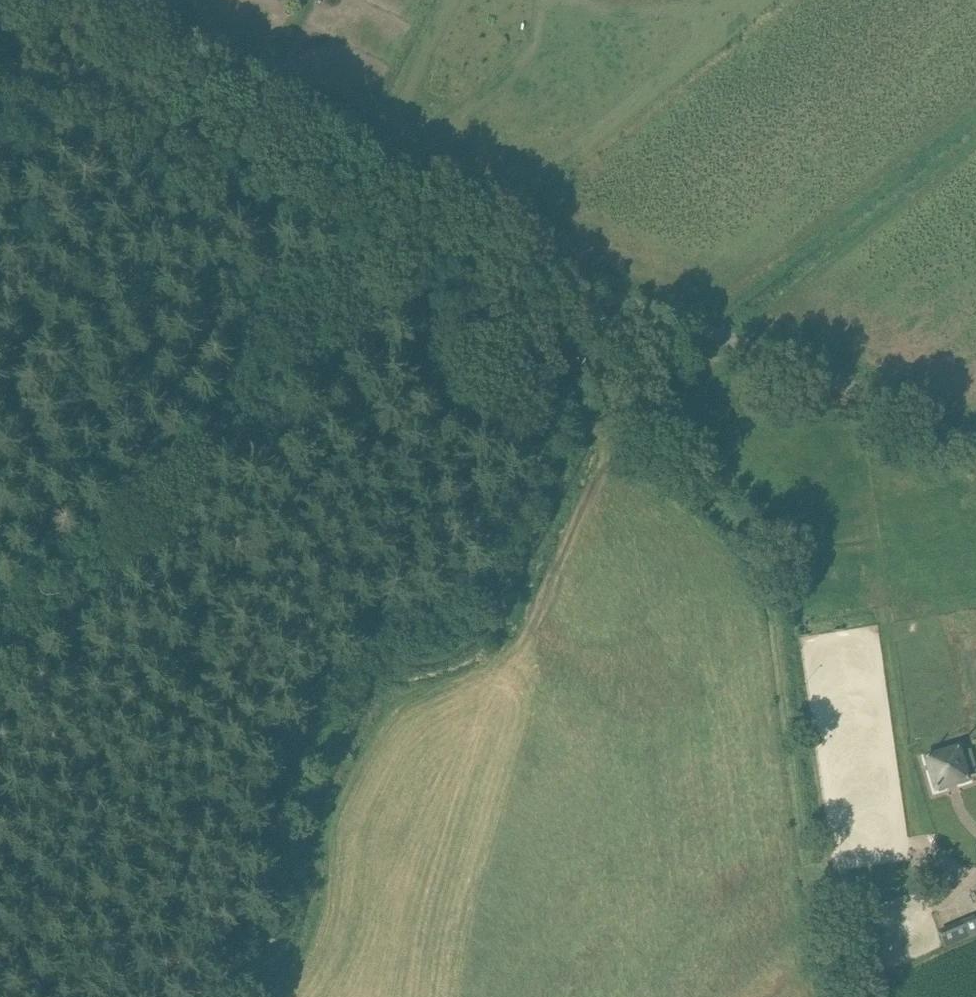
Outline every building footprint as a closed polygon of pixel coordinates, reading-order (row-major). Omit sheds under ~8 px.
[(958,748),(928,755),(937,787),(966,780),(958,748)] [(946,947),(975,934),(969,920),(940,933),(946,947)]
